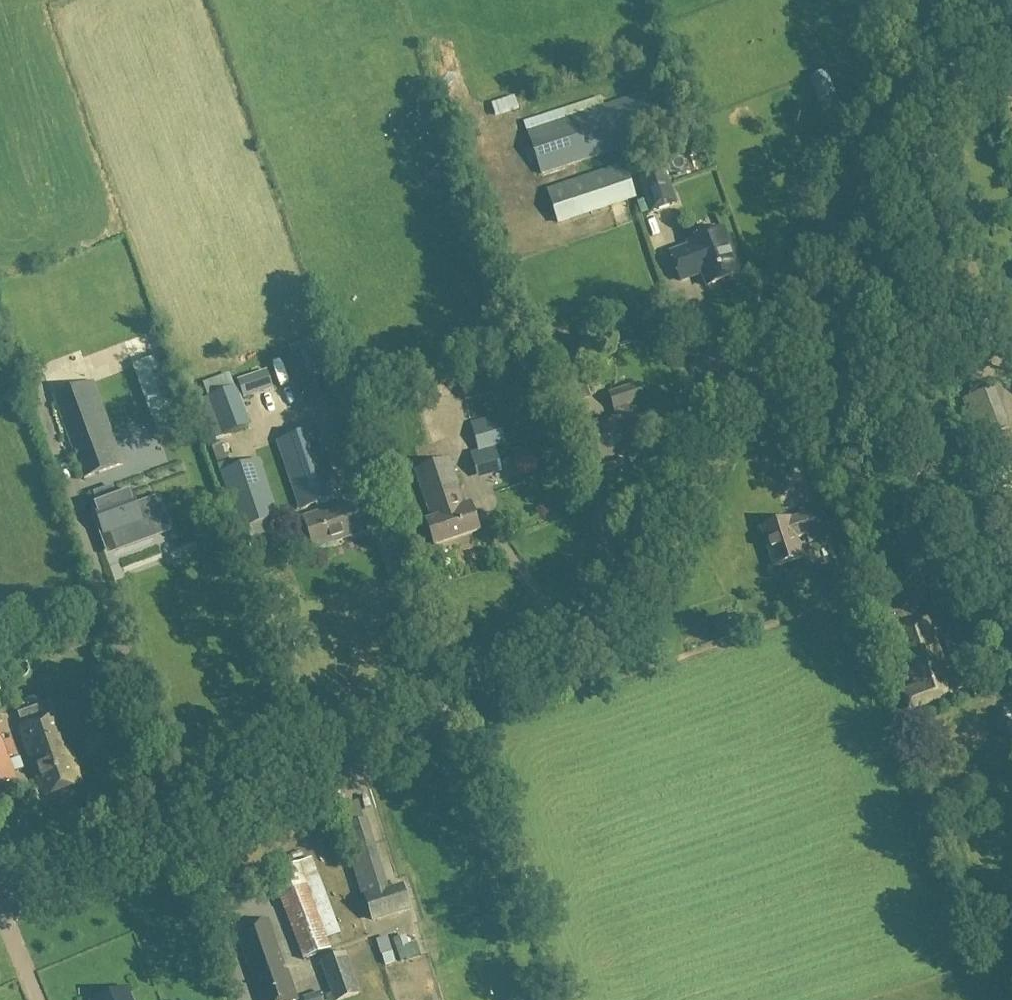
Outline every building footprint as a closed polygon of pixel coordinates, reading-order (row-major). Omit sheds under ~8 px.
[(825,71),(810,77),(821,107),(836,102),(825,71)] [(489,113),(512,106),(507,92),(485,99),(489,113)] [(642,95),(527,132),(541,176),(656,138),(642,95)] [(459,157),(467,154),(459,130),(451,132),(459,157)] [(634,198),(623,167),(547,193),(557,223),(634,198)] [(676,204),(664,171),(639,180),(650,213),(676,204)] [(688,242),(689,247),(669,254),(680,282),(693,276),(692,273),(700,270),(706,287),(738,276),(733,262),(734,261),(722,229),(688,242)] [(674,289),(680,304),(692,299),(686,284),(674,289)] [(599,321),(576,329),(587,358),(609,351),(599,321)] [(320,348),(289,359),(305,404),(336,394),(320,348)] [(163,355),(132,366),(160,442),(191,431),(183,409),(163,355)] [(116,434),(130,429),(106,367),(92,372),(116,434)] [(122,465),(92,384),(54,398),(84,480),(122,465)] [(249,392),(257,413),(278,406),(271,385),(249,392)] [(618,420),(590,429),(601,462),(639,449),(626,408),(642,403),(637,387),(610,396),(618,420)] [(195,404),(209,440),(249,428),(234,390),(195,404)] [(990,434),(1006,432),(1003,407),(986,409),(990,434)] [(476,452),(470,454),(477,480),(500,473),(494,449),(506,446),(497,417),(470,425),(476,452)] [(314,430),(277,443),(300,512),(338,499),(314,430)] [(1000,494),(1011,489),(1011,452),(987,463),(1000,494)] [(513,460),(520,478),(538,472),(532,454),(513,460)] [(450,461),(416,472),(431,522),(426,523),(434,548),(480,534),(471,506),(465,508),(450,461)] [(258,462),(221,475),(239,531),(277,518),(258,462)] [(110,536),(117,553),(155,539),(143,502),(134,505),(129,492),(116,497),(113,488),(94,495),(98,504),(93,506),(105,538),(110,536)] [(353,503),(304,519),(314,550),(363,535),(353,503)] [(800,517),(762,528),(773,567),(802,559),(796,539),(806,536),(808,542),(829,536),(821,506),(799,513),(800,517)] [(816,576),(825,603),(849,595),(841,568),(816,576)] [(646,622),(650,633),(665,627),(661,615),(646,622)] [(893,630),(914,687),(900,692),(908,714),(954,698),(925,618),(893,630)] [(723,636),(734,632),(730,621),(719,624),(723,636)] [(960,676),(951,679),(955,692),(965,689),(960,676)] [(2,683),(0,684),(0,705),(9,702),(2,683)] [(80,785),(57,716),(19,729),(42,798),(80,785)] [(14,780),(0,742),(0,785),(14,780)] [(364,822),(338,830),(361,900),(363,899),(371,922),(408,910),(401,888),(382,894),(367,848),(372,847),(364,822)] [(297,864),(270,875),(303,961),(331,951),(324,934),(336,930),(325,897),(312,902),(297,864)] [(259,999),(295,999),(266,920),(235,932),(259,999)] [(405,936),(392,940),(396,951),(409,947),(405,936)] [(381,956),(384,967),(395,963),(391,953),(381,956)] [(10,968),(4,956),(0,958),(0,973),(10,968)] [(344,956),(320,965),(333,999),(345,999),(359,995),(344,956)] [(100,999),(129,999),(125,990),(100,999)]
